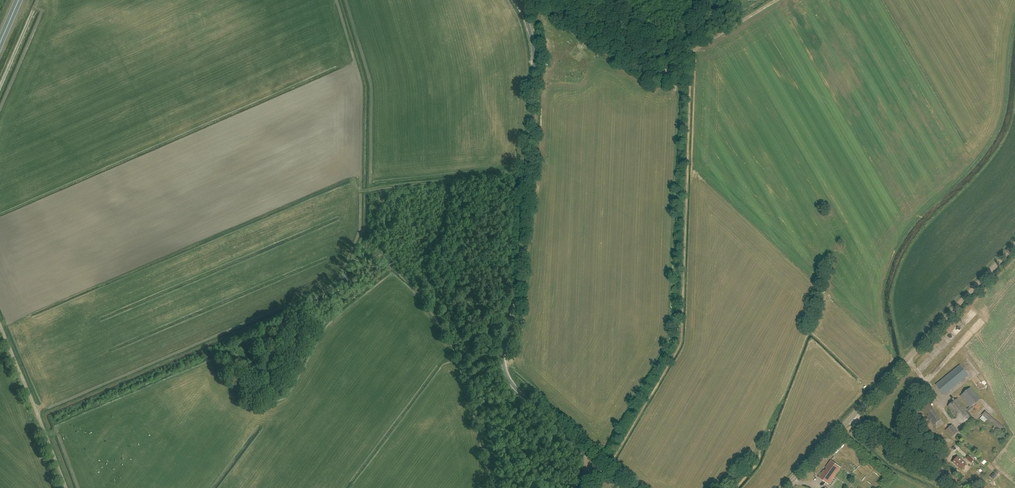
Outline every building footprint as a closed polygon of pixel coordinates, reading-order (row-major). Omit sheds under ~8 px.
[(557,72),(569,68),(574,66),(572,63),(570,58),(557,62),(554,64),(554,65),(557,72)] [(971,320),(975,316),(971,312),(967,316),(971,320)] [(969,375),(960,365),(936,384),(944,395),(969,375)] [(980,387),(983,384),(978,377),(974,380),(980,387)] [(980,399),(971,387),(961,396),(969,406),(966,409),(958,398),(948,406),(957,418),(963,425),(973,417),(968,411),(974,407),(973,405),(980,399)] [(943,423),(927,399),(920,404),(936,428),(943,423)] [(958,432),(952,424),(945,430),(951,437),(958,432)] [(967,464),(958,456),(953,462),(962,470),(967,464)] [(824,470),(819,477),(829,484),(841,467),(831,460),(826,467),(827,468),(825,471),(824,470)]
